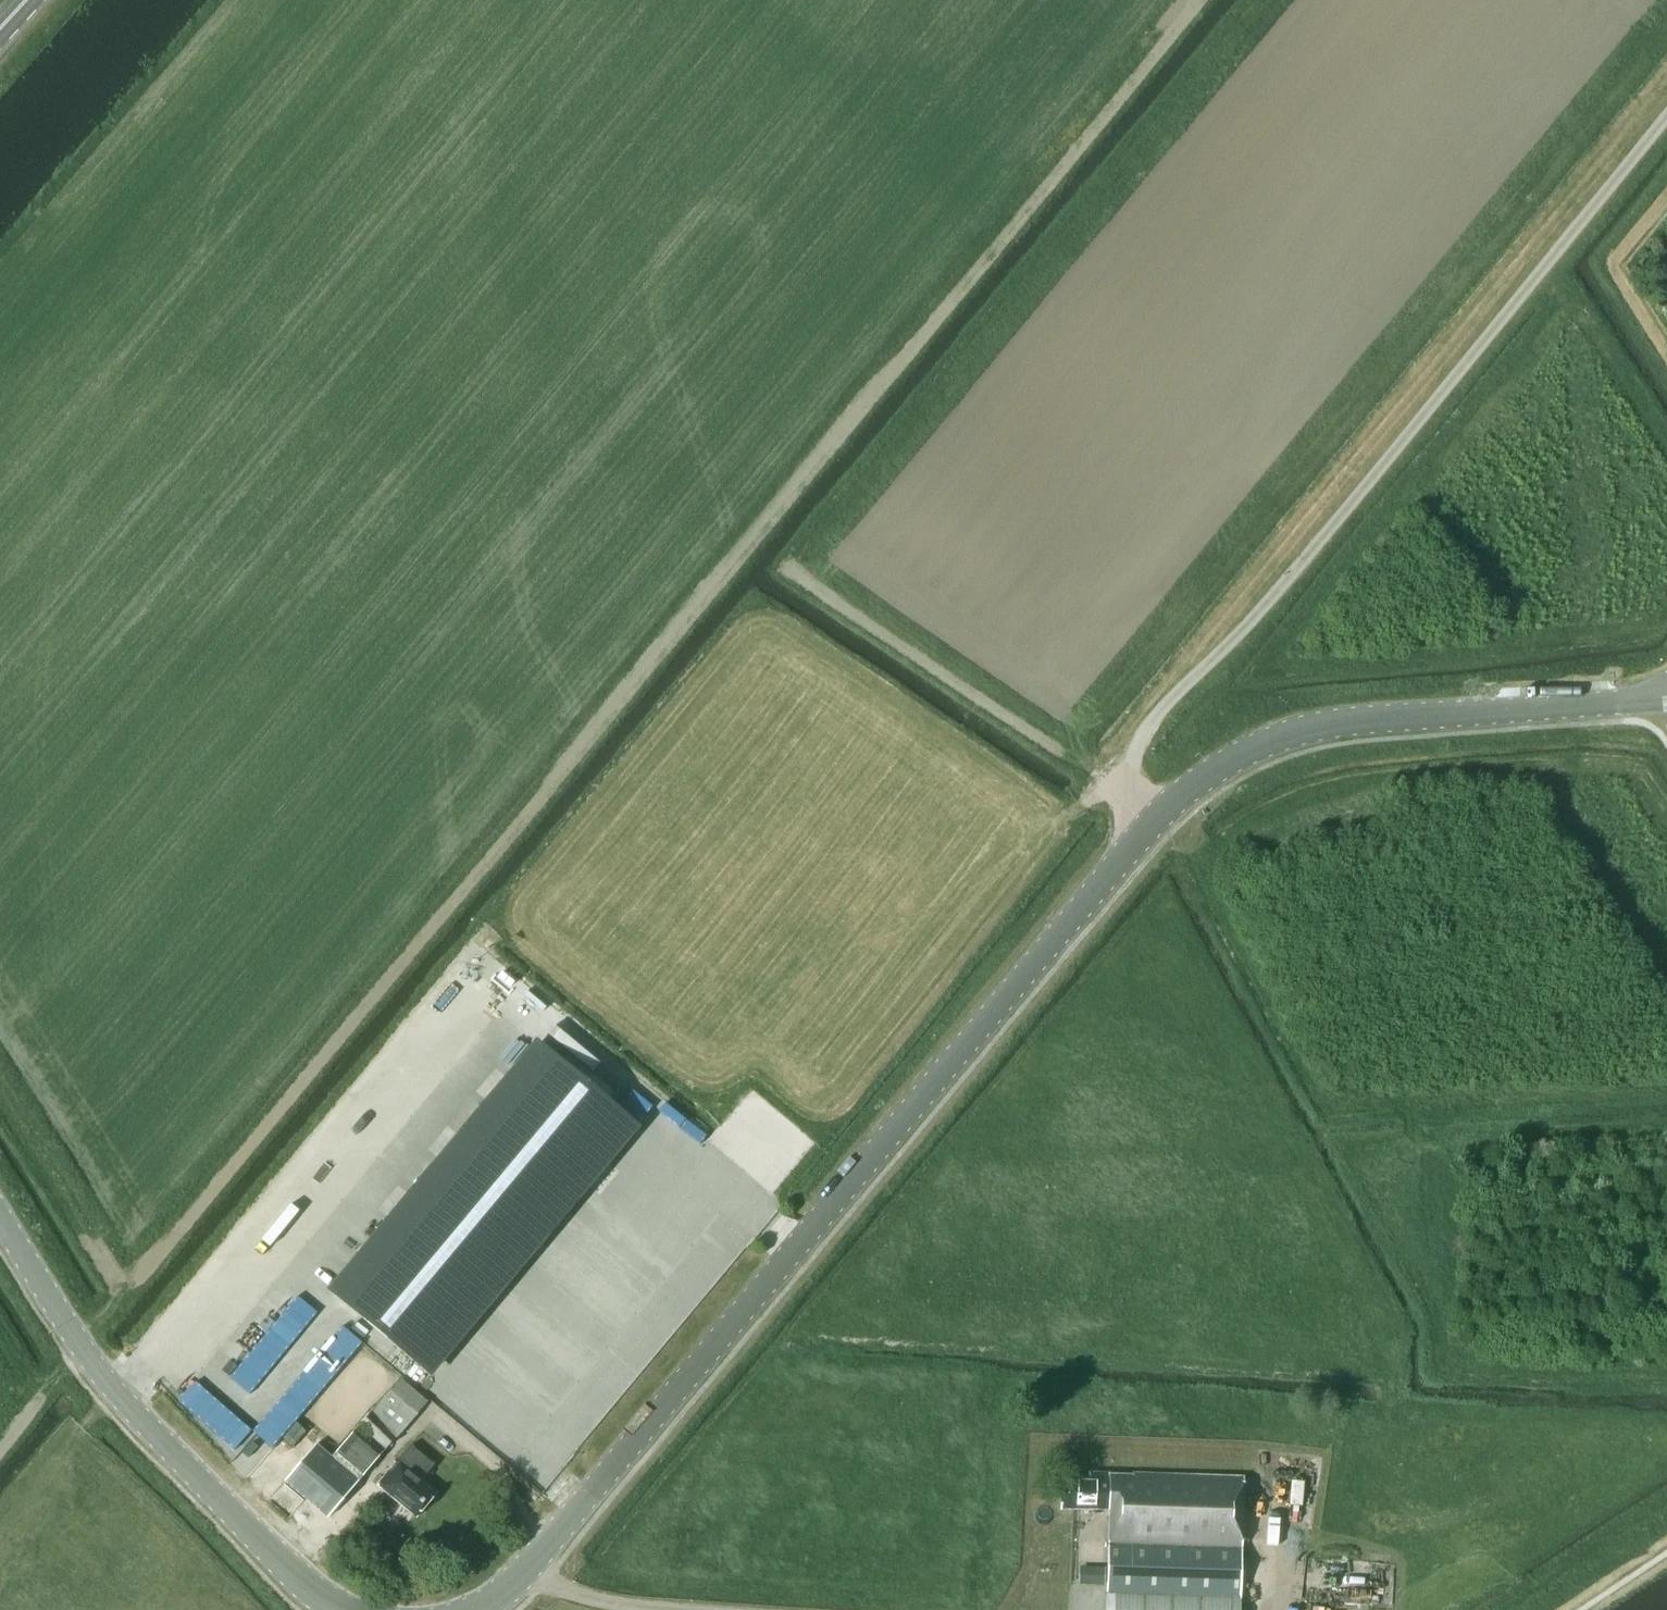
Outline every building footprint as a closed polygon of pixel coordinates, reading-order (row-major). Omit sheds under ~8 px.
[(538,1045),(333,1290),(430,1372),(636,1126),(538,1045)] [(653,1106),(633,1090),(619,1106),(639,1123),(653,1106)] [(434,1148),(457,1125),(439,1106),(415,1128),(434,1148)] [(333,1457),(360,1480),(399,1435),(373,1412),(333,1457)] [(358,1480),(316,1444),(286,1478),(327,1514),(358,1480)] [(416,1517),(436,1493),(397,1462),(377,1486),(416,1517)] [(1111,1537),(1109,1609),(1241,1609),(1245,1477),(1135,1474),(1135,1476),(1113,1475),(1091,1474),(1091,1480),(1062,1480),(1062,1511),(1111,1512),(1111,1537)] [(1092,1584),(1105,1584),(1106,1567),(1093,1567),(1092,1584)]
